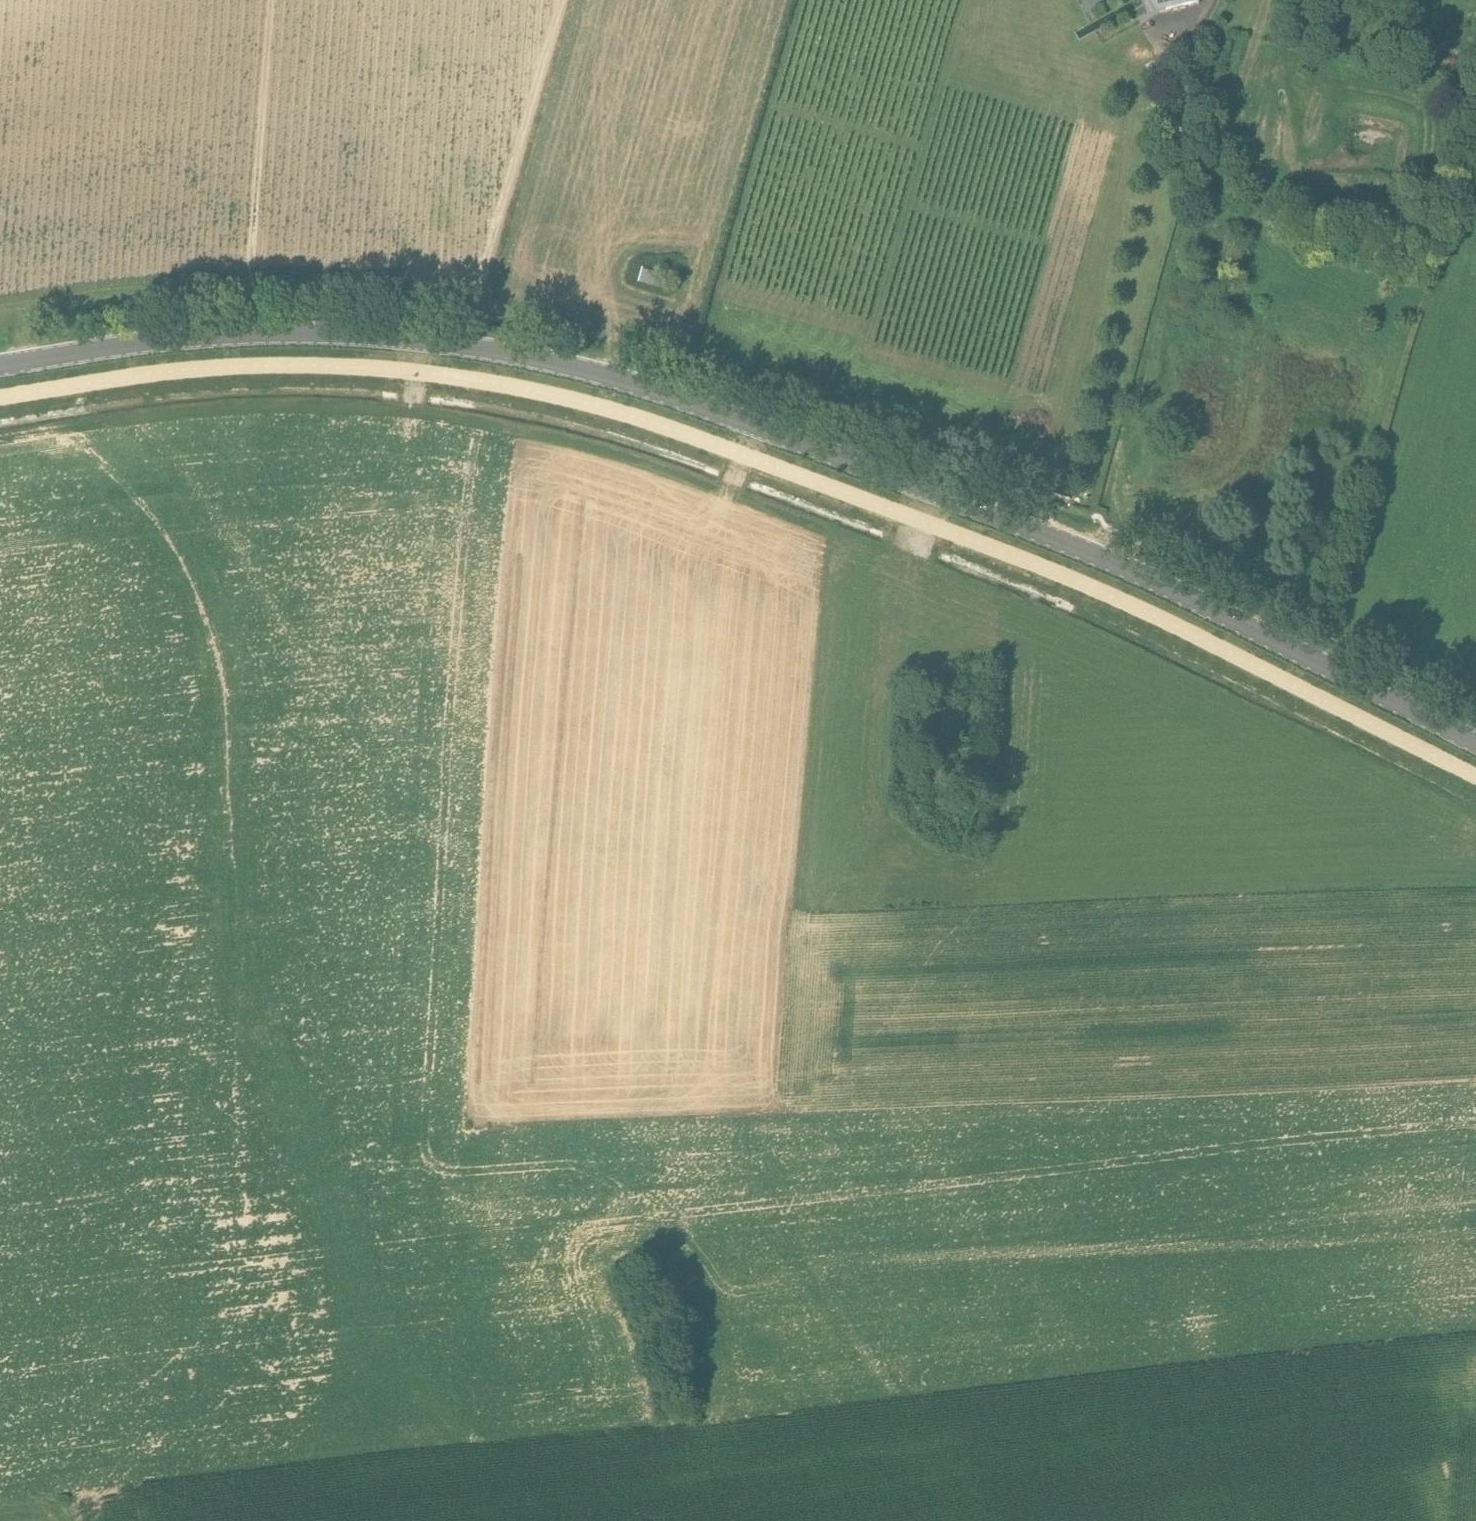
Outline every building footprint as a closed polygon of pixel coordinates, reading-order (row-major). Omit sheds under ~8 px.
[(1157,12),(1197,1),(1197,0),(1150,0),(1157,12)]
